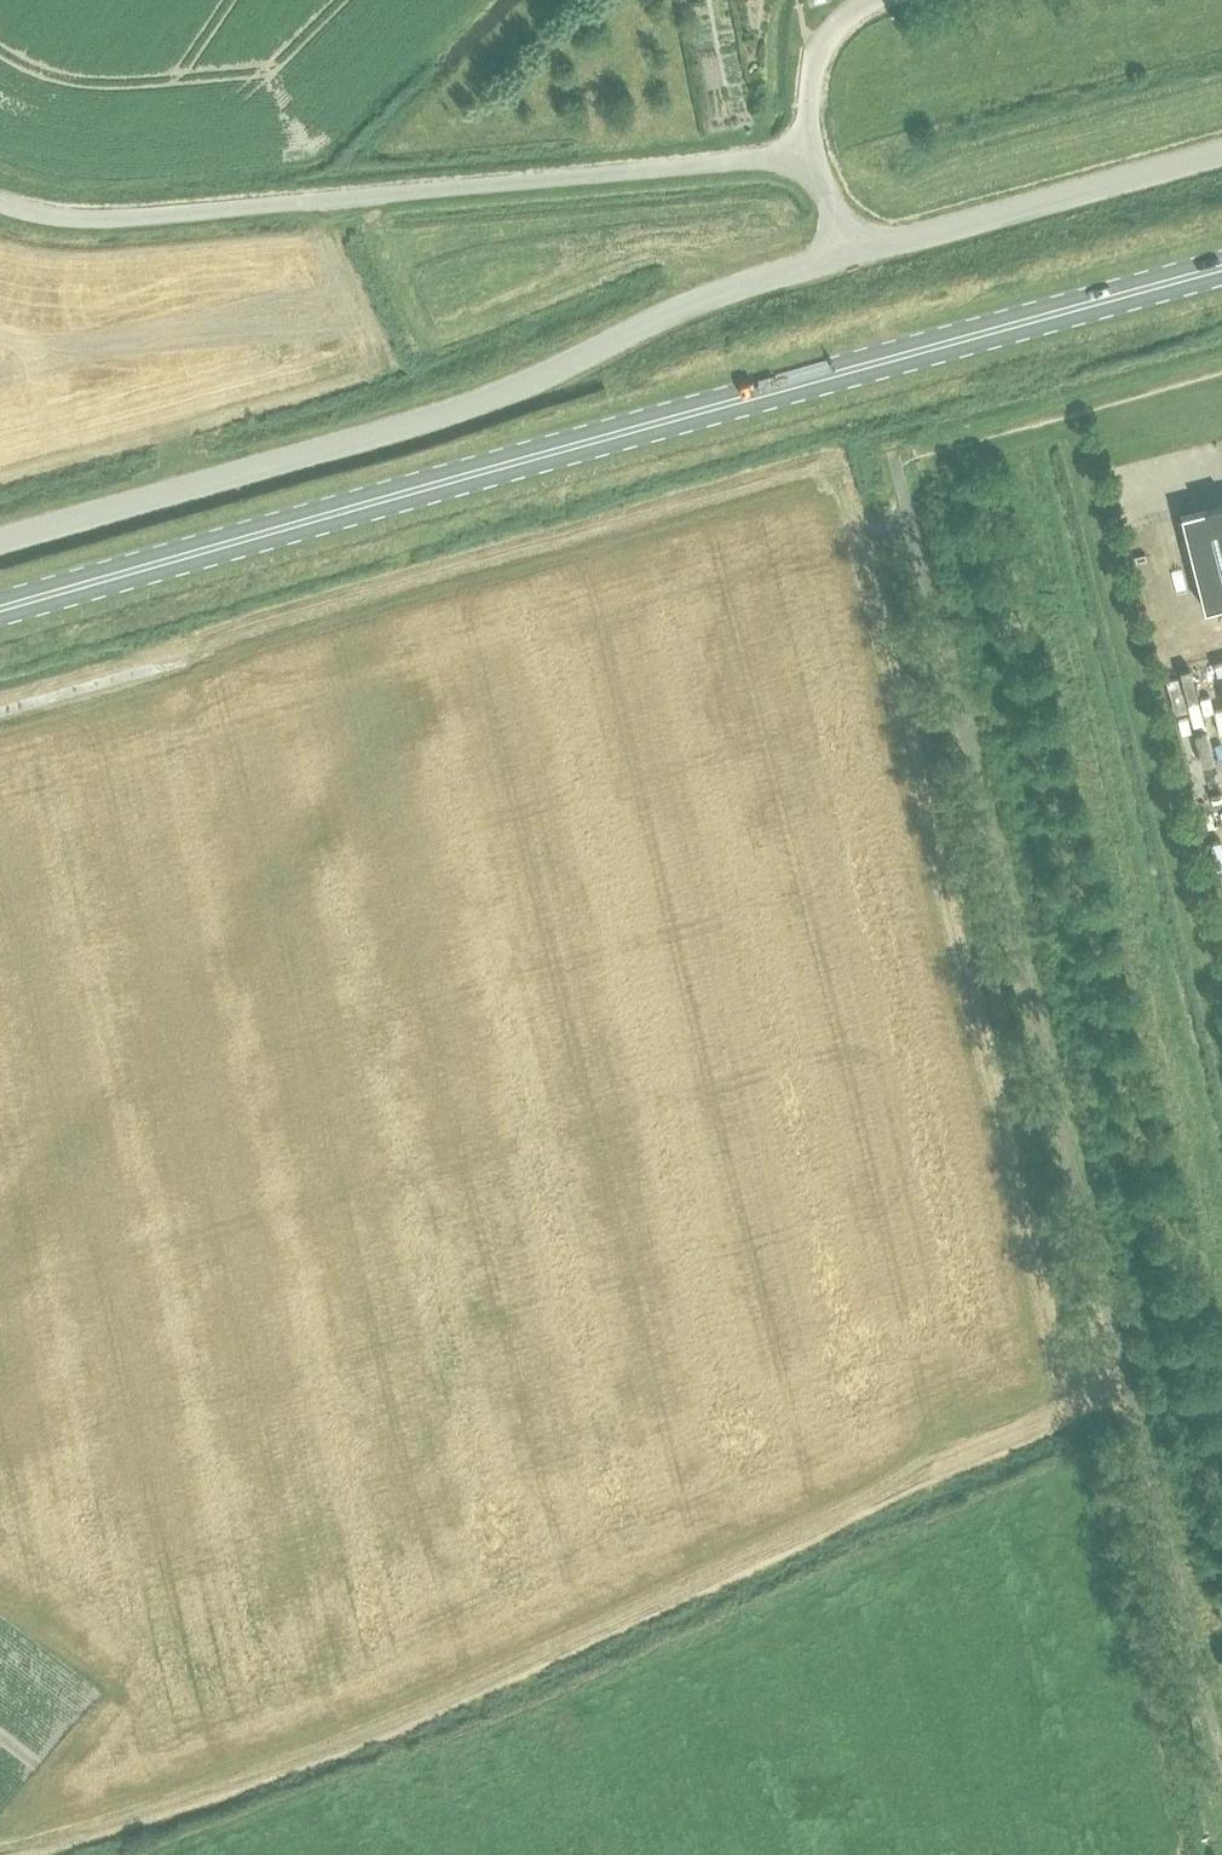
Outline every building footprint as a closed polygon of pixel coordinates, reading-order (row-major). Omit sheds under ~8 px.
[(1180,514),(1204,609),(1221,605),(1221,503),(1180,514)]
